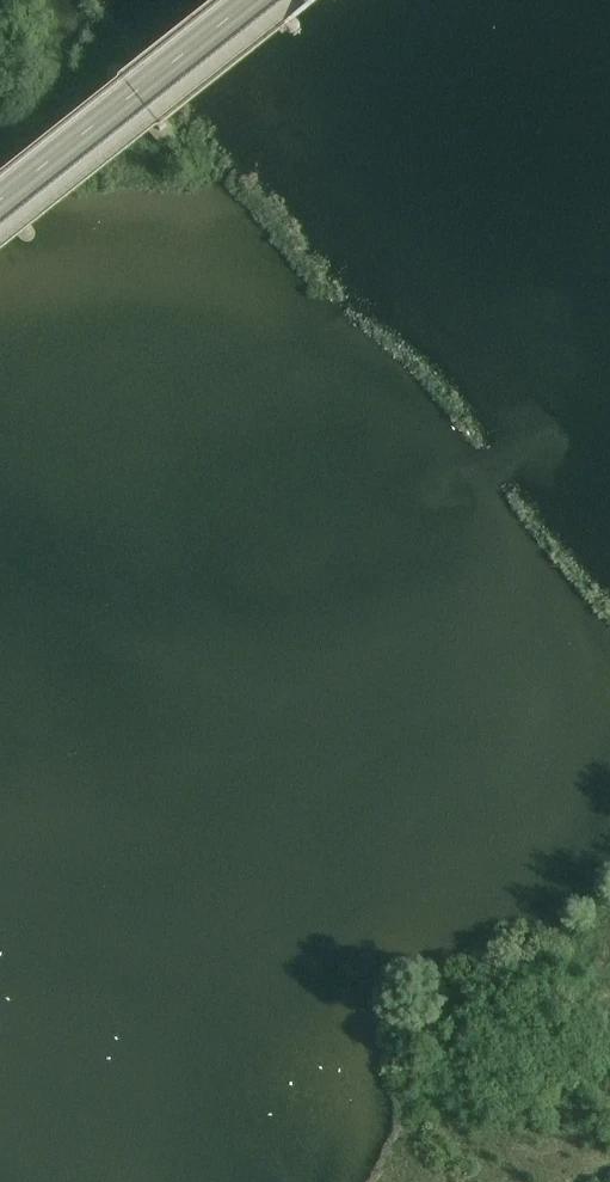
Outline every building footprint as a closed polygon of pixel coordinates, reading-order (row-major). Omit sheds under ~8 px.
[(286,30),(287,31),(290,31),(292,31),(294,31),(296,29),(297,27),(298,25),(298,23),(297,21),(280,0),(263,0),(286,30)] [(108,77),(109,81),(155,139),(158,141),(162,141),(166,141),(169,139),(172,136),(173,132),(174,129),(172,125),(127,67),(123,65),(119,64),(116,65),(112,67),(110,70),(108,73),(108,77)] [(21,241),(24,242),(26,243),(29,242),(32,241),(34,239),(35,236),(35,233),(35,230),(0,185),(0,214),(21,241)]
